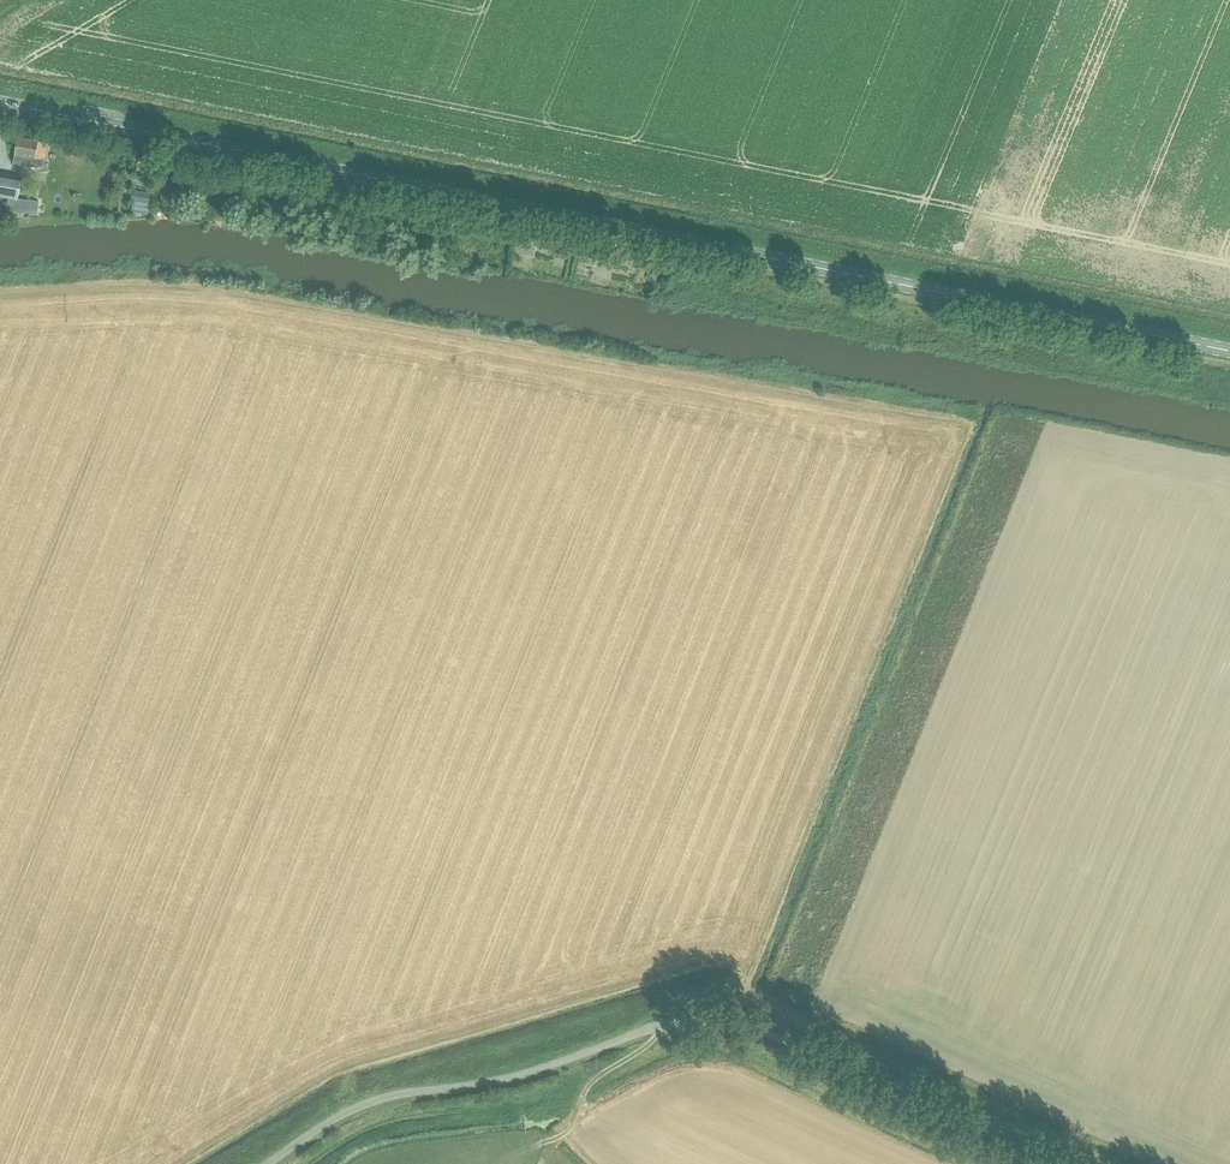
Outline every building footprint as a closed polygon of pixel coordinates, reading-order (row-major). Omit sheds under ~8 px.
[(15,154),(13,163),(43,168),(44,159),(47,142),(18,138),(15,154)] [(137,157),(135,174),(144,176),(147,159),(137,157)] [(8,197),(7,210),(36,214),(38,200),(28,199),(18,198),(21,178),(0,174),(0,195),(8,197)] [(133,192),(132,204),(152,206),(153,203),(154,194),(150,194),(133,192)]
